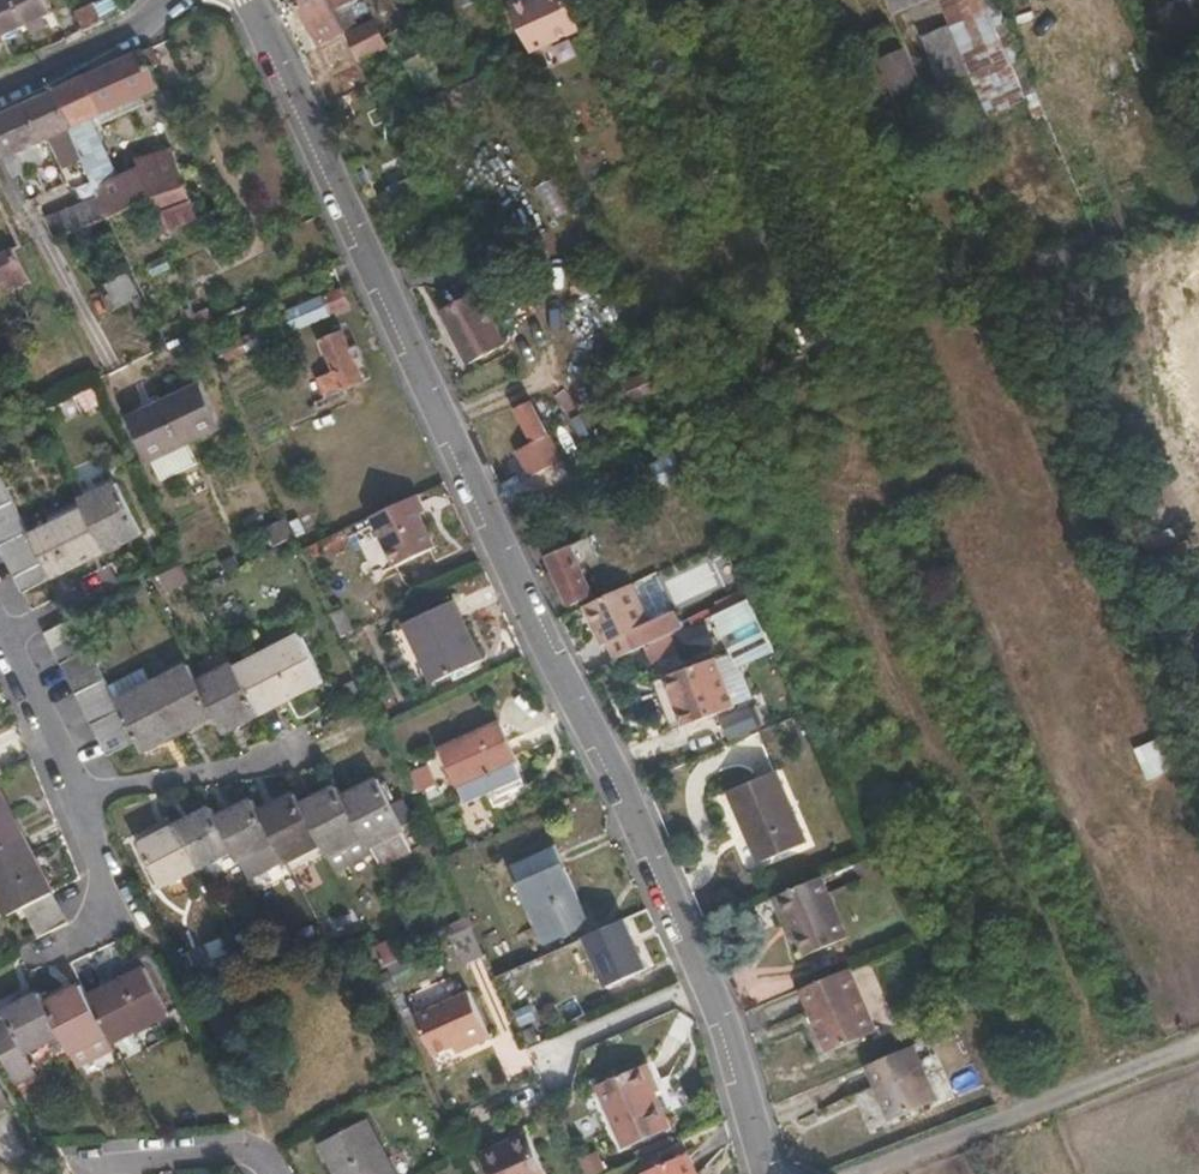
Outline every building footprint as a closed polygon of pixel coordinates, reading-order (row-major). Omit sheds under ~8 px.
[(5,37),(29,25),(43,18),(54,13),(48,0),(0,0),(0,26),(5,37)] [(126,12),(120,0),(101,0),(94,4),(103,22),(126,12)] [(323,46),(346,34),(329,0),(298,0),(323,46)] [(361,62),(387,48),(374,22),(361,29),(350,10),(356,7),(352,0),(329,0),(346,34),(361,62)] [(394,22),(397,20),(418,59),(431,52),(405,0),(383,0),(394,22)] [(417,0),(405,0),(431,52),(436,62),(446,57),(417,0)] [(580,30),(566,0),(516,0),(508,4),(530,53),(580,30)] [(892,15),(927,0),(885,0),(892,15)] [(951,24),(929,34),(937,53),(929,57),(940,85),(972,72),(990,113),(1026,98),(1026,97),(1037,92),(997,0),(941,0),(951,24)] [(84,31),(103,22),(94,4),(75,11),(84,31)] [(43,18),(29,25),(33,34),(48,27),(43,18)] [(922,86),(905,47),(877,60),(894,98),(922,86)] [(103,111),(69,126),(84,158),(95,183),(111,217),(114,216),(144,202),(157,196),(186,186),(172,149),(136,160),(139,166),(118,176),(95,127),(92,120),(142,97),(162,88),(143,50),(86,76),(103,111)] [(86,76),(54,91),(69,126),(103,111),(86,76)] [(0,115),(0,146),(6,159),(14,174),(44,161),(36,145),(50,139),(65,169),(67,168),(84,158),(69,126),(54,91),(0,115)] [(1035,119),(1046,115),(1037,92),(1026,97),(1026,98),(1035,119)] [(145,104),(142,97),(92,120),(95,127),(145,104)] [(84,158),(67,168),(77,191),(95,183),(84,158)] [(95,183),(77,191),(75,191),(80,203),(76,205),(54,214),(44,217),(55,239),(83,226),(86,225),(111,217),(95,183)] [(191,200),(186,186),(157,196),(163,211),(191,200)] [(157,196),(144,202),(157,236),(169,231),(170,231),(163,211),(157,196)] [(170,231),(169,231),(170,233),(182,229),(198,222),(192,200),(191,200),(163,211),(170,231)] [(86,225),(83,226),(91,244),(118,233),(111,217),(86,225)] [(1092,260),(1105,256),(1095,232),(1048,248),(1059,271),(1092,260)] [(0,255),(0,285),(4,282),(10,294),(32,283),(13,248),(0,255)] [(1059,271),(1048,248),(1000,265),(1001,267),(1009,287),(1059,271)] [(166,256),(149,264),(154,276),(171,269),(166,256)] [(110,296),(107,298),(113,311),(134,301),(141,297),(133,280),(132,278),(108,292),(110,296)] [(343,288),(299,308),(306,325),(351,306),(343,288)] [(478,291),(442,310),(451,329),(469,364),(489,354),(506,345),(478,291)] [(141,298),(135,301),(141,316),(148,313),(141,298)] [(194,313),(199,329),(216,321),(209,308),(194,313)] [(306,325),(299,308),(281,315),(289,332),(306,325)] [(260,332),(218,349),(224,364),(266,345),(260,332)] [(333,371),(318,378),(323,388),(319,390),(323,400),(365,382),(344,332),(320,341),(333,371)] [(655,369),(622,385),(631,403),(664,388),(655,369)] [(199,385),(131,417),(151,461),(152,460),(162,480),(196,464),(187,444),(220,428),(199,385)] [(531,401),(516,409),(533,442),(517,451),(531,478),(562,461),(548,435),(531,401)] [(80,501),(85,510),(106,552),(143,534),(117,483),(80,501)] [(5,487),(0,489),(0,508),(13,501),(5,487)] [(425,511),(418,495),(412,497),(420,514),(425,511)] [(412,497),(372,517),(396,566),(435,547),(420,514),(412,497)] [(13,501),(0,508),(0,527),(20,517),(13,502),(13,501)] [(85,510),(30,536),(36,547),(44,563),(51,578),(106,552),(85,510)] [(654,516),(640,524),(660,567),(674,559),(654,516)] [(20,517),(0,527),(0,546),(28,532),(20,517)] [(299,519),(291,523),(297,537),(306,532),(299,519)] [(284,520),(266,530),(274,544),(292,536),(284,520)] [(28,532),(0,546),(0,550),(6,562),(36,547),(30,536),(28,532)] [(580,565),(599,557),(590,537),(547,556),(555,575),(561,588),(570,606),(581,601),(593,596),(591,592),(583,572),(580,565)] [(36,547),(6,562),(14,578),(44,563),(36,547)] [(602,564),(599,557),(580,565),(583,572),(602,564)] [(44,563),(14,578),(22,593),(51,578),(44,563)] [(561,588),(555,575),(549,577),(555,590),(561,588)] [(731,587),(738,603),(749,598),(741,582),(731,587)] [(634,583),(583,607),(597,636),(603,633),(607,644),(615,660),(625,656),(659,639),(634,583)] [(454,600),(405,623),(434,683),(452,675),(456,681),(473,673),(470,666),(482,661),(454,600)] [(349,634),(355,631),(345,608),(331,614),(342,637),(349,634)] [(45,633),(53,649),(82,634),(74,618),(45,633)] [(603,633),(597,636),(602,647),(607,644),(603,633)] [(53,649),(60,664),(90,649),(82,634),(53,649)] [(236,667),(260,714),(324,681),(301,634),(236,667)] [(90,649),(60,664),(68,680),(98,665),(91,651),(90,649)] [(717,657),(666,676),(685,726),(735,708),(717,657)] [(233,661),(197,680),(215,715),(225,735),(261,716),(260,714),(236,667),(233,661)] [(117,702),(121,710),(129,726),(137,740),(143,753),(215,715),(197,680),(189,664),(153,683),(117,702)] [(98,665),(68,680),(76,694),(105,679),(104,677),(98,665)] [(109,686),(113,695),(116,701),(117,702),(153,683),(145,668),(144,668),(109,686)] [(685,726),(666,676),(652,681),(670,732),(685,726)] [(105,679),(76,694),(84,710),(113,695),(109,686),(105,679)] [(355,681),(343,686),(352,706),(364,701),(355,681)] [(771,727),(788,722),(805,713),(791,684),(760,696),(766,713),(771,727)] [(113,695),(84,710),(91,725),(121,710),(117,702),(116,701),(113,695)] [(121,710),(91,725),(99,741),(129,726),(121,710)] [(497,724),(443,749),(467,803),(522,778),(497,724)] [(129,726),(99,741),(107,756),(137,740),(129,726)] [(429,765),(410,774),(419,793),(438,784),(429,765)] [(777,770),(728,792),(743,828),(746,827),(761,863),(808,843),(777,770)] [(379,779),(344,797),(369,847),(373,845),(383,863),(410,850),(400,831),(405,829),(379,779)] [(338,786),(302,805),(311,822),(322,844),(329,858),(338,874),(373,855),(369,847),(344,797),(338,786)] [(23,908),(53,892),(0,790),(0,904),(6,917),(23,908)] [(311,822),(302,805),(296,794),(260,812),(266,823),(275,841),(286,862),(322,844),(311,822)] [(266,823),(260,812),(254,800),(218,818),(233,850),(239,860),(275,841),(266,823)] [(233,850),(218,818),(212,807),(140,845),(162,887),(233,850)] [(556,845),(512,864),(547,945),(591,926),(556,845)] [(822,876),(773,897),(786,927),(792,925),(796,934),(806,956),(849,937),(822,876)] [(23,908),(31,923),(60,908),(53,892),(23,908)] [(60,908),(31,923),(39,938),(68,923),(60,908)] [(792,925),(786,927),(789,934),(790,937),(796,934),(792,925)] [(471,927),(455,934),(451,936),(465,964),(484,955),(471,927)] [(375,947),(385,966),(387,966),(406,957),(406,956),(396,937),(375,947)] [(406,957),(387,966),(393,978),(406,971),(411,969),(406,957)] [(144,966),(87,996),(108,1035),(112,1044),(169,1014),(144,966)] [(851,968),(800,990),(826,1053),(878,1032),(851,968)] [(81,984),(44,1002),(61,1036),(71,1054),(108,1035),(87,996),(81,984)] [(466,1042),(469,1049),(491,1039),(470,991),(415,1015),(434,1057),(454,1048),(466,1042)] [(3,1010),(4,1013),(25,1054),(61,1036),(44,1002),(39,992),(3,1010)] [(0,1015),(0,1054),(17,1086),(37,1076),(25,1054),(4,1013),(0,1015)] [(533,1030),(525,1034),(530,1044),(538,1040),(533,1030)] [(112,1044),(108,1035),(71,1054),(78,1068),(115,1049),(112,1044)] [(457,1054),(469,1049),(466,1042),(454,1048),(457,1054)] [(938,1101),(915,1045),(866,1066),(889,1121),(938,1101)] [(647,1064),(597,1085),(624,1149),(672,1128),(656,1092),(659,1091),(647,1064)] [(10,1106),(0,1087),(0,1110),(10,1106)] [(367,1119),(321,1143),(337,1173),(396,1173),(367,1119)] [(481,1153),(490,1173),(547,1173),(529,1133),(481,1153)] [(643,1173),(698,1173),(688,1153),(643,1173)]
